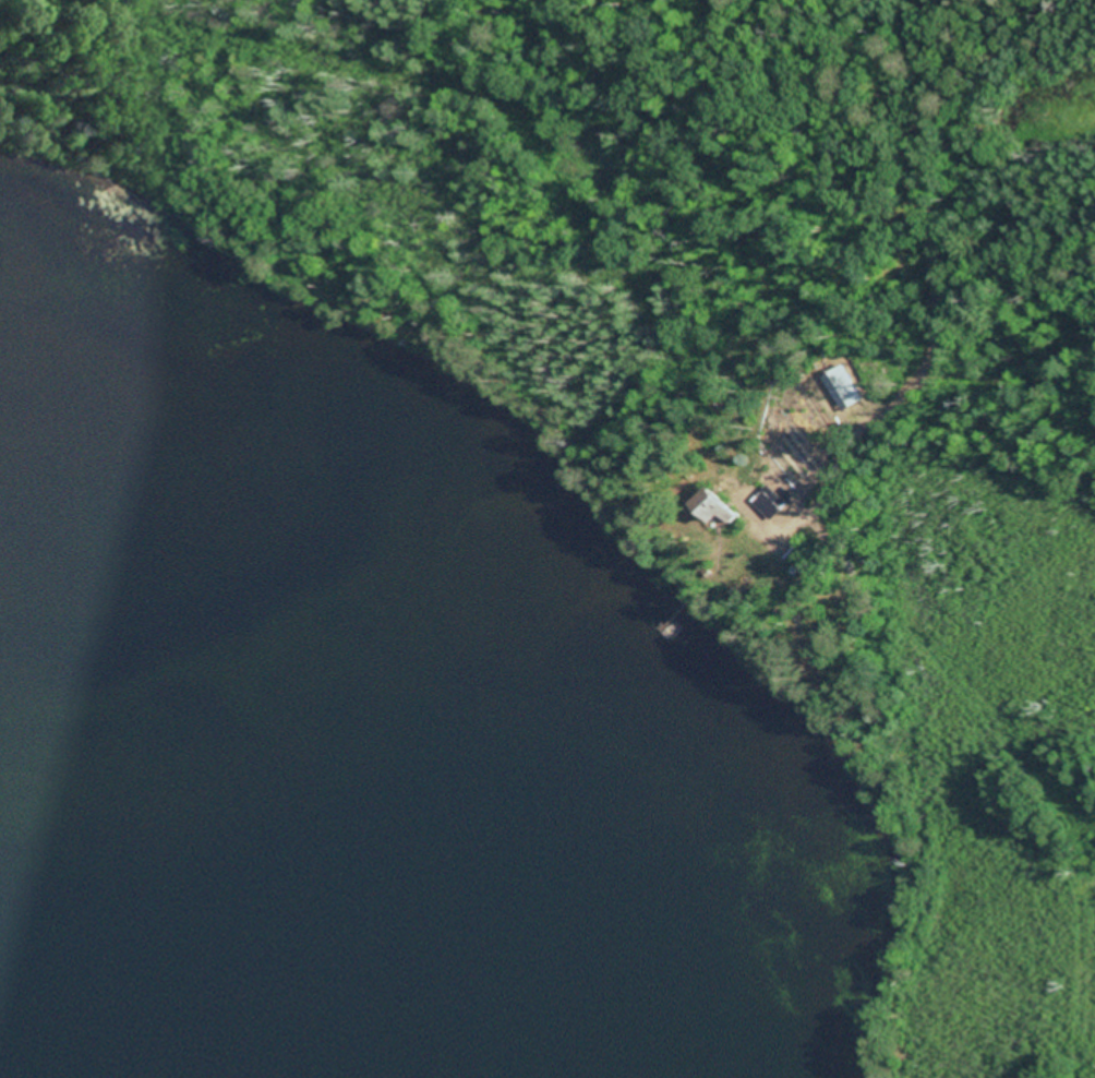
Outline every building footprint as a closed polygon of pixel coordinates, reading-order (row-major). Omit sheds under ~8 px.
[(694,525),(732,525),(732,505),(708,505),(708,492),(694,492),(694,525)]
